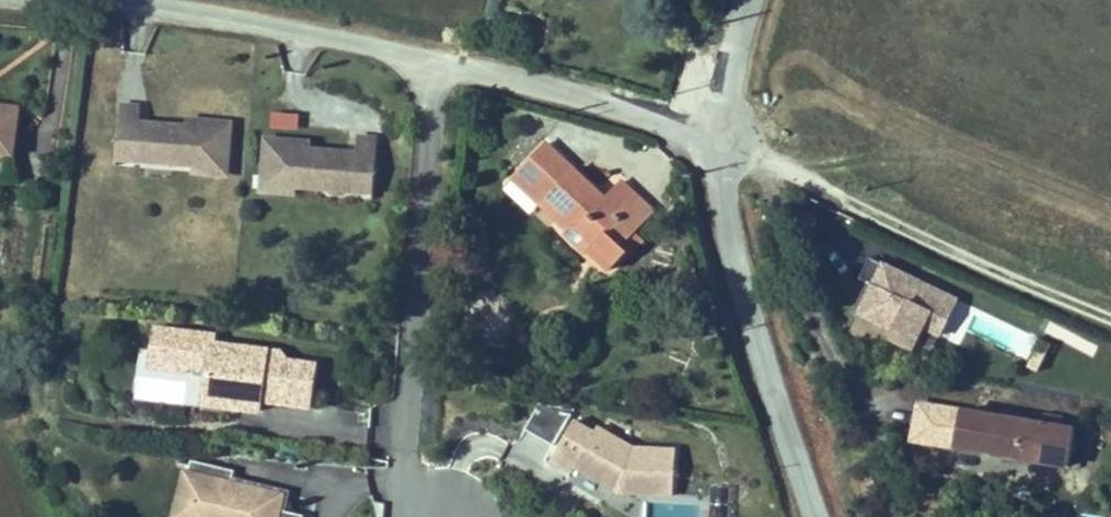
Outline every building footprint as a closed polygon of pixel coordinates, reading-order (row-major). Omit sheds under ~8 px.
[(0,82),(0,127),(12,128),(15,83),(0,82)] [(134,100),(115,99),(111,151),(187,157),(186,165),(215,168),(217,152),(223,152),(226,116),(181,113),(180,123),(132,119),(134,100)] [(270,130),(301,131),(301,112),(270,111),(270,130)] [(305,138),(261,134),(258,167),(263,167),(262,184),(291,187),(292,174),(368,181),(372,133),(352,131),(350,151),(304,147),(305,138)] [(613,192),(552,141),(520,179),(617,261),(631,243),(628,240),(660,202),(625,177),(613,192)] [(954,298),(866,257),(858,273),(866,277),(853,306),(893,324),(891,328),(914,338),(920,326),(937,333),(954,298)] [(224,331),(166,322),(161,361),(194,366),(195,360),(220,364),(215,399),(267,407),(269,397),(318,404),(325,363),(276,355),(278,346),(223,338),(224,331)] [(1082,434),(899,397),(888,436),(1073,471),(1082,434)] [(579,418),(552,402),(534,432),(561,448),(579,418)] [(602,437),(582,425),(560,462),(580,475),(583,470),(626,497),(680,500),(683,456),(640,452),(605,432),(602,437)] [(196,465),(183,516),(285,516),(290,499),(236,485),(239,475),(196,465)]
